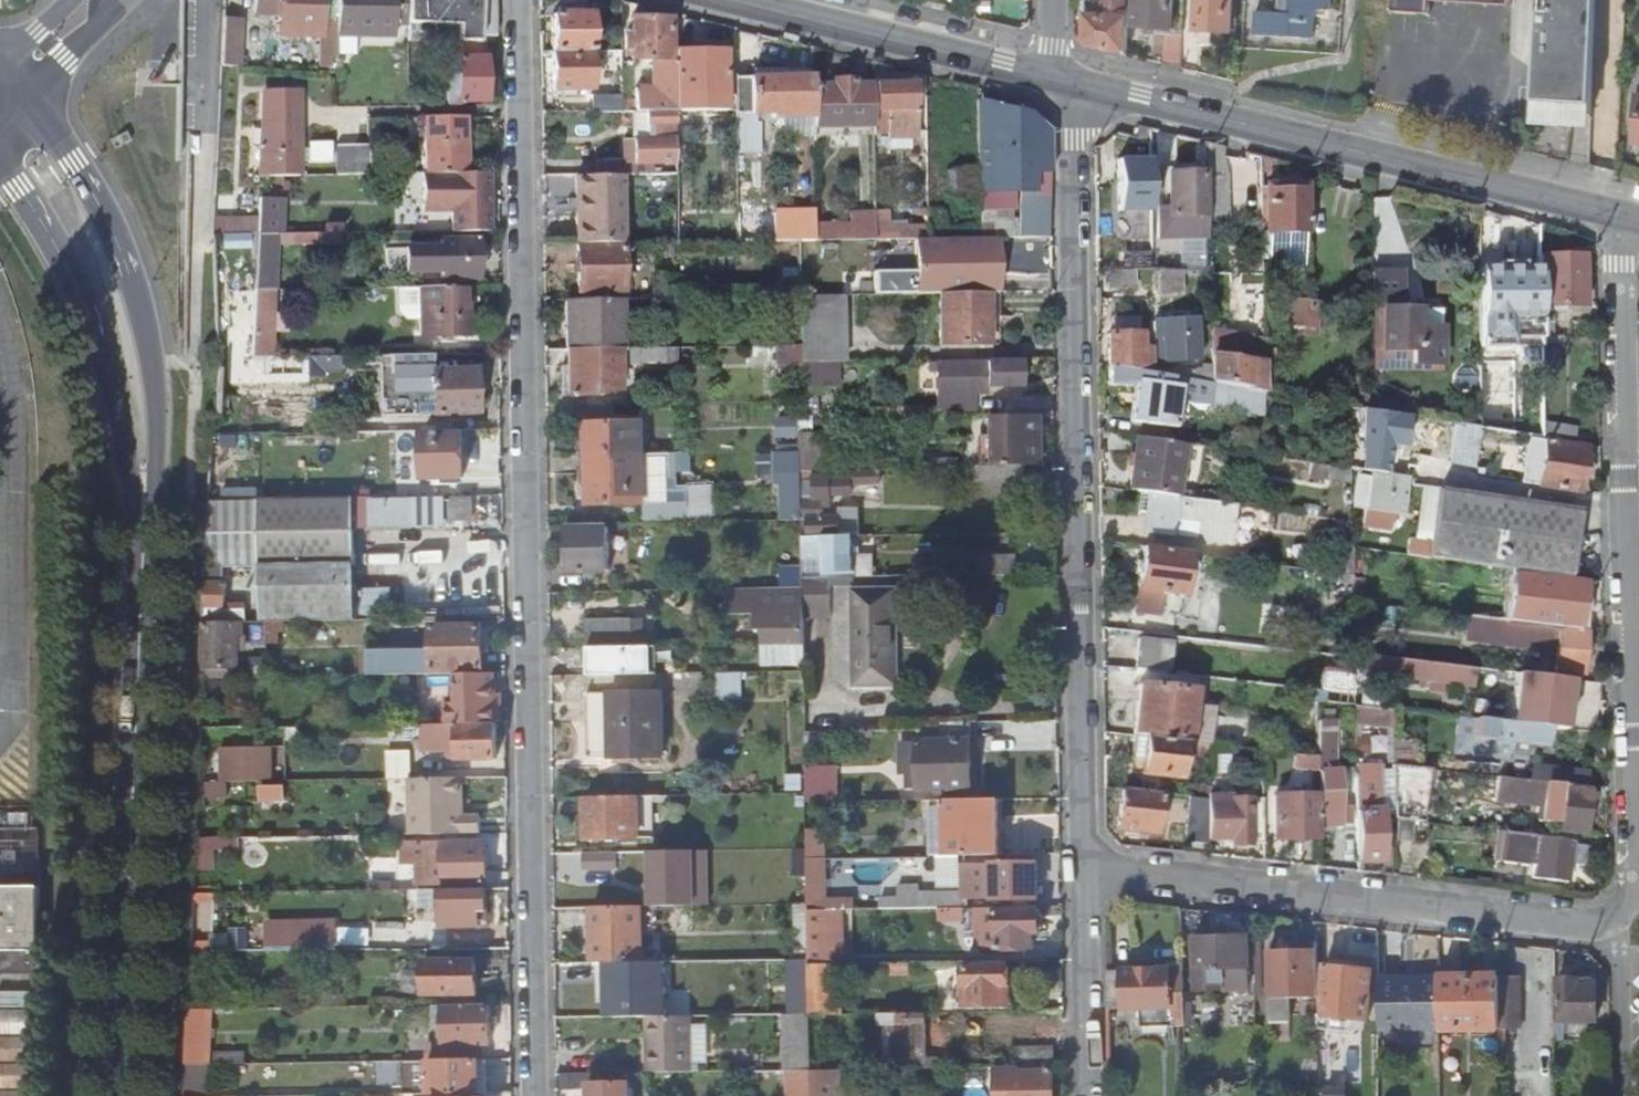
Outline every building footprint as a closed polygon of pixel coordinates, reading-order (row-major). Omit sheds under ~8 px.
[(338,35),(337,0),(270,0),(269,16),(294,16),(323,16),(323,36),(322,68),(333,68),(333,58),(338,58),(338,35)] [(408,24),(408,0),(337,0),(338,35),(355,35),(355,24),(395,24),(408,24)] [(408,24),(409,41),(429,41),(429,32),(440,32),(440,41),(452,41),(481,40),(481,36),(498,35),(497,0),(408,0),(408,24)] [(1126,8),(1126,0),(1106,0),(1106,7),(1106,10),(1126,10),(1126,8)] [(1183,67),(1184,29),(1172,28),(1173,0),(1137,0),(1136,27),(1168,28),(1164,63),(1183,67)] [(1197,31),(1232,32),(1234,0),(1199,0),(1197,31)] [(1292,14),(1258,12),(1257,34),(1314,38),(1316,9),(1332,10),(1333,0),(1293,0),(1292,14)] [(1395,12),(1432,13),(1432,0),(1396,0),(1395,12)] [(1594,102),(1598,0),(1540,0),(1535,100),(1594,102)] [(1130,8),(1126,8),(1126,10),(1106,10),(1106,7),(1096,7),(1095,7),(1094,14),(1088,14),(1088,42),(1090,44),(1129,54),(1130,8)] [(294,36),(323,36),(323,16),(294,16),(294,36)] [(553,55),(592,55),(591,17),(552,18),(553,55)] [(225,19),(223,67),(241,68),(244,20),(225,19)] [(675,96),(674,63),(670,63),(670,22),(631,22),(631,40),(625,40),(625,49),(631,49),(632,64),(662,64),(662,69),(652,69),(653,93),(636,93),(636,115),(675,115),(675,96)] [(355,24),(355,35),(395,35),(395,24),(355,24)] [(606,54),(622,54),(622,34),(606,34),(606,54)] [(437,106),(459,106),(459,102),(487,102),(486,40),(481,40),(452,41),(452,62),(458,62),(458,76),(447,76),(447,93),(436,93),(437,106)] [(674,63),(675,96),(725,95),(725,54),(674,55),(674,63)] [(592,55),(553,55),(554,94),(593,93),(592,55)] [(772,120),(813,119),(812,89),(812,80),(735,81),(737,154),(759,154),(758,138),(752,138),(751,116),(772,116),(772,120)] [(834,89),(812,89),(813,119),(813,138),(874,137),(874,89),(854,89),(854,83),(834,83),(834,89)] [(918,86),(877,86),(879,134),(902,133),(901,111),(919,111),(918,86)] [(265,97),(265,105),(261,177),(274,177),(274,170),(298,170),(297,97),(265,97)] [(593,115),(624,115),(623,98),(593,99),(593,115)] [(977,102),(978,169),(979,194),(992,194),(1010,194),(1017,194),(1017,173),(1052,172),(1050,131),(1029,113),(977,102)] [(426,174),(466,173),(465,111),(424,112),(426,174)] [(676,176),(675,115),(636,115),(633,115),(633,142),(625,142),(625,162),(599,162),(599,178),(620,177),(676,176)] [(336,159),(335,140),(311,140),(312,160),(336,159)] [(371,175),(371,146),(346,146),(346,176),(371,175)] [(1119,210),(1155,209),(1154,156),(1118,156),(1119,210)] [(979,202),(979,194),(978,169),(947,170),(948,202),(979,202)] [(424,194),(488,193),(488,172),(466,173),(426,174),(424,174),(424,194)] [(1207,239),(1207,222),(1207,192),(1206,174),(1169,175),(1170,217),(1159,218),(1159,239),(1207,239)] [(577,247),(621,247),(620,177),(599,178),(576,177),(577,247)] [(1268,233),(1305,232),(1303,184),(1266,186),(1268,233)] [(676,210),(677,214),(703,213),(702,190),(676,190),(676,210)] [(1207,192),(1207,222),(1231,221),(1230,192),(1207,192)] [(489,231),(488,193),(424,194),(424,211),(453,210),(453,232),(489,231)] [(1010,194),(992,194),(992,208),(1010,208),(1010,194)] [(219,232),(258,231),(257,213),(219,214),(219,232)] [(891,213),(876,214),(876,242),(906,241),(905,228),(891,228),(891,213)] [(852,242),(876,242),(876,214),(851,214),(852,226),(852,242)] [(815,243),(838,243),(838,226),(815,227),(815,243)] [(838,243),(852,242),(852,226),(838,226),(838,243)] [(928,241),(928,227),(905,228),(906,241),(928,241)] [(1305,232),(1268,233),(1269,265),(1306,264),(1305,232)] [(258,235),(256,279),(270,280),(272,235),(258,235)] [(479,277),(478,239),(440,240),(440,247),(411,247),(411,271),(441,270),(441,278),(479,277)] [(869,252),(870,268),(916,269),(916,245),(863,245),(863,252),(869,252)] [(621,247),(577,247),(579,294),(623,293),(621,247)] [(1515,256),(1516,249),(1492,250),(1491,311),(1533,311),(1533,256),(1515,256)] [(1544,308),(1553,308),(1586,308),(1585,256),(1543,257),(1544,308)] [(1186,273),(1164,273),(1165,297),(1187,297),(1186,273)] [(1411,365),(1427,365),(1427,328),(1418,328),(1418,311),(1402,310),(1401,274),(1371,273),(1372,310),(1385,310),(1383,350),(1410,351),(1411,365)] [(1140,278),(1115,279),(1115,292),(1139,292),(1140,278)] [(887,282),(870,282),(869,296),(887,296),(887,282)] [(467,285),(397,287),(397,311),(406,319),(422,319),(422,335),(468,335),(467,285)] [(254,313),(274,313),(275,289),(255,290),(254,313)] [(999,295),(940,296),(941,347),(1000,345),(999,295)] [(1293,327),(1318,331),(1323,300),(1298,296),(1293,327)] [(801,348),(801,365),(837,364),(845,365),(845,298),(800,298),(800,329),(801,348)] [(567,351),(623,351),(623,325),(623,301),(567,303),(567,351)] [(1098,304),(1098,322),(1107,322),(1106,303),(1098,304)] [(1553,308),(1544,308),(1544,325),(1553,325),(1553,308)] [(253,333),(273,334),(286,334),(287,314),(274,313),(254,313),(253,333)] [(1527,351),(1542,350),(1542,320),(1526,320),(1527,351)] [(1161,323),(1164,363),(1198,361),(1198,321),(1161,323)] [(1427,328),(1427,365),(1442,365),(1443,329),(1427,328)] [(756,348),(801,348),(800,329),(756,329),(756,348)] [(272,358),(273,334),(253,333),(251,357),(272,358)] [(1110,368),(1151,375),(1151,350),(1142,350),(1142,337),(1110,336),(1110,368)] [(1213,356),(1211,385),(1224,387),(1260,392),(1265,394),(1265,365),(1256,364),(1253,340),(1214,336),(1213,356)] [(623,351),(567,351),(567,395),(593,395),(593,390),(619,390),(618,358),(637,358),(637,362),(666,361),(665,350),(623,351)] [(390,355),(379,355),(381,415),(433,414),(475,413),(474,370),(432,371),(432,354),(390,355)] [(801,365),(801,391),(837,390),(837,364),(801,365)] [(938,396),(978,396),(978,388),(1021,389),(1021,374),(1028,374),(1028,364),(930,365),(930,374),(938,374),(938,396)] [(1208,411),(1220,413),(1224,387),(1211,385),(1151,375),(1110,368),(1110,386),(1133,385),(1133,384),(1136,384),(1131,422),(1173,429),(1174,423),(1177,402),(1183,403),(1208,407),(1208,411)] [(1224,387),(1220,413),(1244,417),(1245,416),(1256,416),(1260,392),(1224,387)] [(978,396),(938,396),(939,411),(978,411),(978,396)] [(1177,402),(1174,423),(1180,424),(1183,403),(1177,402)] [(1374,410),(1372,410),(1363,460),(1391,465),(1400,415),(1374,410)] [(1044,420),(989,420),(990,465),(1044,464),(1044,420)] [(588,456),(645,455),(644,424),(587,425),(588,456)] [(1545,439),(1576,444),(1577,430),(1547,424),(1545,439)] [(464,429),(424,430),(424,477),(464,477),(464,429)] [(1141,494),(1178,499),(1186,445),(1138,438),(1129,492),(1141,494)] [(1547,442),(1540,487),(1581,494),(1589,449),(1547,442)] [(645,504),(645,455),(588,456),(588,505),(645,504)] [(645,524),(690,524),(690,488),(679,489),(679,474),(673,474),(673,455),(645,455),(645,504),(645,524)] [(1028,469),(978,470),(978,496),(1028,495),(1028,469)] [(811,538),(840,538),(839,520),(825,521),(825,510),(832,510),(832,495),(854,495),(853,485),(882,484),(882,471),(802,472),(803,484),(813,484),(813,500),(803,501),(803,520),(810,520),(810,538),(811,538)] [(1367,506),(1387,510),(1402,513),(1407,478),(1359,471),(1354,504),(1367,506)] [(1430,559),(1572,579),(1579,512),(1440,490),(1430,559)] [(1198,525),(1196,541),(1229,546),(1234,507),(1178,499),(1141,494),(1138,514),(1148,516),(1145,534),(1173,538),(1176,521),(1198,525)] [(473,495),(454,496),(455,519),(474,518),(473,495)] [(280,621),(357,620),(356,526),(356,498),(258,501),(259,517),(260,565),(261,621),(268,621),(280,621)] [(388,498),(356,498),(356,526),(374,525),(373,502),(388,502),(388,501),(388,498)] [(373,502),(374,525),(413,525),(412,500),(388,501),(388,502),(373,502)] [(1387,510),(1367,506),(1364,522),(1384,525),(1387,510)] [(208,567),(260,565),(259,517),(211,518),(208,567)] [(1173,538),(1196,541),(1198,525),(1176,521),(1173,538)] [(610,529),(568,530),(569,573),(611,572),(610,529)] [(840,538),(811,538),(811,543),(824,543),(824,575),(856,574),(855,543),(850,543),(851,537),(840,538)] [(1351,548),(1351,542),(1333,543),(1334,574),(1352,576),(1351,548)] [(1379,543),(1378,551),(1394,553),(1395,545),(1379,543)] [(1187,553),(1143,548),(1133,613),(1178,619),(1187,553)] [(977,577),(1017,577),(1017,559),(976,559),(977,577)] [(804,580),(804,568),(784,569),(783,582),(804,581),(804,580)] [(1353,600),(1363,602),(1363,579),(1352,578),(1353,600)] [(1539,626),(1579,631),(1585,585),(1546,580),(1539,626)] [(804,590),(804,581),(783,582),(784,591),(804,590)] [(226,584),(207,583),(206,623),(243,622),(246,622),(246,605),(227,606),(226,584)] [(830,626),(835,626),(835,613),(829,613),(829,593),(825,593),(825,583),(807,583),(808,593),(804,593),(805,644),(805,648),(813,647),(813,644),(830,644),(830,626)] [(794,645),(805,644),(804,593),(780,593),(780,591),(731,592),(730,617),(756,617),(756,633),(763,633),(763,648),(794,648),(794,645)] [(892,667),(897,666),(895,594),(854,595),(857,689),(892,688),(892,667)] [(1586,632),(1579,631),(1539,626),(1470,616),(1467,639),(1559,653),(1557,673),(1582,675),(1586,632)] [(280,621),(268,621),(268,630),(280,629),(280,621)] [(206,623),(203,669),(238,668),(238,635),(243,635),(243,622),(206,623)] [(588,623),(588,647),(634,646),(634,622),(588,623)] [(370,675),(436,674),(436,669),(485,669),(484,626),(435,626),(435,654),(397,654),(397,652),(370,652),(370,675)] [(1448,659),(1449,640),(1421,639),(1420,658),(1448,659)] [(1137,640),(1134,671),(1167,673),(1171,643),(1137,640)] [(793,666),(806,666),(805,648),(794,648),(763,648),(762,667),(793,666)] [(563,677),(626,676),(626,649),(590,649),(590,660),(563,660),(563,677)] [(656,651),(637,652),(637,664),(656,663),(656,651)] [(1472,668),(1365,654),(1362,678),(1379,680),(1380,676),(1469,687),(1472,668)] [(806,675),(806,666),(793,666),(792,675),(806,675)] [(459,721),(497,721),(496,672),(458,673),(458,702),(449,701),(449,721),(459,721)] [(1592,683),(1569,681),(1565,710),(1539,707),(1537,725),(1588,731),(1592,683)] [(209,684),(209,709),(224,710),(224,683),(209,684)] [(1193,744),(1207,745),(1211,710),(1192,708),(1194,693),(1140,687),(1134,736),(1190,742),(1189,744),(1193,744)] [(1316,702),(1354,706),(1354,694),(1313,690),(1312,701),(1316,702)] [(662,695),(587,695),(588,760),(663,759),(662,695)] [(1394,711),(1354,706),(1355,724),(1394,729),(1394,711)] [(1323,724),(1335,724),(1335,712),(1323,712),(1323,724)] [(497,721),(459,721),(459,757),(498,757),(497,721)] [(1477,740),(1512,744),(1541,747),(1541,746),(1549,746),(1551,729),(1479,722),(1477,740)] [(1336,772),(1335,724),(1323,724),(1317,724),(1317,757),(1318,772),(1318,773),(1322,773),(1322,826),(1352,825),(1351,807),(1341,807),(1340,772),(1336,772)] [(943,725),(944,733),(944,744),(918,744),(920,790),(975,790),(973,725),(943,725)] [(1181,742),(1134,738),(1130,775),(1178,779),(1181,742)] [(1512,744),(1477,740),(1475,757),(1511,761),(1512,744)] [(222,777),(277,776),(276,743),(222,744),(222,777)] [(1207,758),(1207,745),(1193,744),(1192,756),(1207,758)] [(390,749),(391,776),(414,775),(413,748),(390,749)] [(1293,768),(1318,772),(1317,757),(1295,754),(1293,768)] [(1385,861),(1383,813),(1381,774),(1380,768),(1362,768),(1362,762),(1355,762),(1358,862),(1385,861)] [(839,795),(840,765),(809,763),(808,794),(839,795)] [(1549,783),(1584,787),(1585,771),(1535,763),(1533,781),(1549,783)] [(1430,770),(1395,766),(1395,774),(1396,813),(1396,821),(1424,825),(1430,770)] [(1395,774),(1381,774),(1383,813),(1396,813),(1395,774)] [(481,814),(461,815),(459,815),(459,804),(461,804),(460,777),(409,778),(410,834),(481,833),(481,814)] [(1545,802),(1542,830),(1585,834),(1590,790),(1565,787),(1565,786),(1549,784),(1549,783),(1533,781),(1499,777),(1497,797),(1540,802),(1545,802)] [(281,784),(260,784),(260,798),(281,798),(281,784)] [(1160,796),(1122,792),(1118,831),(1155,835),(1160,796)] [(1275,841),(1319,840),(1318,796),(1274,796),(1275,841)] [(637,798),(587,798),(587,840),(637,839),(637,798)] [(1252,844),(1265,844),(1264,799),(1233,800),(1233,803),(1208,803),(1209,840),(1232,839),(1232,845),(1252,845),(1252,844)] [(1207,846),(1206,801),(1182,802),(1183,846),(1207,846)] [(1005,804),(1005,802),(931,804),(931,857),(1004,856),(1004,855),(1001,855),(1001,804),(1005,804)] [(1537,829),(1542,830),(1545,802),(1540,802),(1537,829)] [(41,948),(41,829),(0,829),(0,855),(4,855),(4,851),(18,851),(18,865),(4,865),(4,859),(0,859),(0,949),(41,948)] [(1569,883),(1571,865),(1574,845),(1574,843),(1540,839),(1540,838),(1502,833),(1499,863),(1531,867),(1531,861),(1537,861),(1535,879),(1569,883)] [(403,842),(404,862),(419,862),(419,884),(487,883),(487,841),(403,842)] [(1574,845),(1571,865),(1585,866),(1587,846),(1574,845)] [(711,847),(649,848),(650,904),(712,903),(711,847)] [(599,885),(619,884),(619,856),(576,856),(576,900),(599,900),(599,885)] [(808,862),(809,907),(809,911),(853,911),(853,899),(826,899),(826,861),(808,862)] [(994,866),(995,893),(995,901),(1038,900),(1038,865),(994,866)] [(969,893),(995,893),(994,866),(969,867),(969,893)] [(487,887),(407,890),(407,894),(421,894),(421,908),(442,908),(443,926),(480,925),(479,911),(488,911),(487,887)] [(887,910),(938,909),(938,893),(927,894),(926,887),(906,887),(905,899),(887,899),(887,910)] [(969,893),(938,893),(938,909),(970,909),(969,893)] [(595,963),(642,963),(641,908),(594,909),(595,963)] [(1032,933),(1039,934),(1039,912),(998,912),(999,950),(1032,949),(1032,933)] [(267,917),(268,946),(341,945),(340,916),(267,917)] [(409,950),(444,950),(444,931),(408,932),(409,950)] [(1225,968),(1251,967),(1250,937),(1198,938),(1198,990),(1226,989),(1225,968)] [(1298,1022),(1319,1021),(1318,950),(1271,951),(1271,998),(1297,998),(1298,1022)] [(478,961),(426,961),(427,995),(479,994),(478,961)] [(1010,965),(966,967),(967,1007),(1011,1006),(1010,965)] [(810,966),(810,1016),(826,1016),(831,1016),(830,972),(837,972),(837,966),(810,966)] [(1327,967),(1324,991),(1327,992),(1324,1016),(1368,1021),(1373,972),(1327,967)] [(1141,1025),(1184,1022),(1183,968),(1179,968),(1169,968),(1151,969),(1141,970),(1108,972),(1109,1008),(1140,1007),(1141,1025)] [(1380,1032),(1442,1032),(1442,979),(1379,979),(1380,1032)] [(1442,1032),(1502,1032),(1502,979),(1442,979),(1442,1032)] [(1502,979),(1502,1032),(1523,1032),(1523,979),(1502,979)] [(1560,1022),(1590,1021),(1599,1022),(1598,987),(1589,987),(1589,980),(1559,981),(1560,1022)] [(390,986),(390,1003),(407,1003),(407,986),(390,986)] [(610,994),(611,1015),(635,1015),(634,994),(610,994)] [(491,1042),(491,1004),(445,1005),(445,1026),(445,1044),(447,1044),(448,1059),(479,1059),(482,1059),(481,1042),(491,1042)] [(216,1062),(215,1005),(190,1006),(191,1062),(216,1062)] [(432,1026),(445,1026),(445,1005),(431,1005),(432,1026)] [(926,1069),(926,1059),(925,1014),(907,1014),(909,1070),(926,1069)] [(826,1036),(826,1016),(810,1016),(811,1036),(826,1036)] [(648,1018),(648,1074),(692,1073),(691,1018),(648,1018)] [(1590,1034),(1590,1021),(1560,1022),(1556,1022),(1557,1045),(1566,1045),(1566,1035),(1590,1034)] [(1050,1067),(1053,1066),(1052,1049),(1011,1049),(1011,1067),(1020,1067),(1050,1067)] [(939,1058),(926,1059),(926,1069),(940,1069),(939,1058)] [(480,1092),(479,1059),(448,1059),(435,1060),(435,1073),(429,1073),(429,1080),(436,1080),(436,1093),(480,1092)] [(1020,1067),(1020,1069),(996,1069),(996,1095),(1055,1095),(1055,1073),(1050,1073),(1050,1067),(1020,1067)] [(811,1071),(799,1072),(799,1095),(812,1095),(811,1071)] [(630,1085),(598,1084),(598,1074),(568,1074),(568,1090),(590,1090),(591,1095),(629,1095),(630,1085)] [(1339,1082),(1339,1088),(1326,1088),(1326,1095),(1346,1095),(1346,1082),(1339,1082)]
